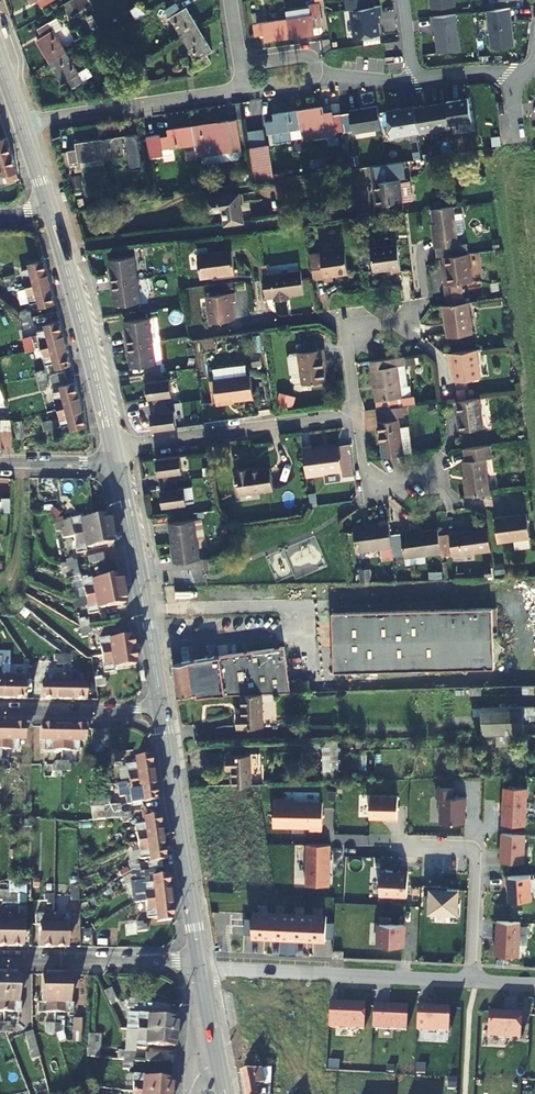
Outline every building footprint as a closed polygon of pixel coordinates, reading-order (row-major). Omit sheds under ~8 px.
[(65,16),(86,11),(84,0),(70,0),(62,2),(65,16)] [(346,10),(349,10),(372,7),(371,0),(344,0),(346,10)] [(454,0),(430,0),(431,9),(455,6),(454,0)] [(183,38),(199,29),(186,8),(187,8),(186,7),(180,11),(176,3),(157,14),(159,17),(168,12),(183,38)] [(310,15),(287,19),(290,37),(314,33),(314,34),(314,33),(320,32),(323,29),(318,3),(309,4),(309,7),(310,15)] [(372,7),(349,10),(353,38),(379,35),(377,15),(380,15),(379,6),(372,7)] [(511,45),(507,8),(483,11),(488,48),(511,45)] [(290,37),(287,19),(257,23),(255,13),(252,13),(255,36),(264,34),(265,41),(265,40),(290,37)] [(455,14),(432,17),(436,53),(460,50),(455,14)] [(37,40),(50,61),(66,52),(55,33),(63,28),(57,17),(38,28),(43,36),(37,40)] [(95,34),(101,31),(95,21),(90,23),(95,34)] [(211,50),(199,29),(183,38),(199,65),(190,69),(192,72),(211,61),(206,54),(212,50),(211,50)] [(68,50),(85,40),(82,36),(66,45),(68,50)] [(82,78),(79,73),(66,52),(50,61),(63,82),(62,82),(62,83),(69,79),(73,87),(92,75),(90,72),(82,78)] [(190,64),(187,56),(180,59),(183,67),(190,64)] [(82,78),(90,72),(87,68),(79,73),(82,78)] [(467,99),(446,102),(446,103),(450,126),(471,122),(467,99)] [(450,126),(446,103),(415,109),(419,133),(419,134),(450,128),(450,126)] [(322,107),(298,110),(301,128),(303,139),(336,134),(332,111),(324,113),(323,106),(322,106),(322,107)] [(377,106),(349,111),(349,113),(341,114),(344,132),(352,131),(353,134),(381,130),(377,106)] [(415,109),(414,107),(386,112),(391,138),(419,133),(415,109)] [(267,133),(301,128),(298,110),(274,114),(274,113),(273,113),(274,120),(265,121),(267,133)] [(195,144),(197,156),(240,150),(236,119),(192,126),(195,144)] [(146,135),(149,157),(163,155),(162,149),(172,147),(185,146),(187,159),(197,158),(197,156),(195,144),(192,126),(168,129),(167,129),(168,136),(160,137),(160,133),(146,135)] [(127,154),(128,159),(128,164),(138,163),(135,141),(126,142),(125,135),(125,136),(101,139),(104,157),(112,156),(127,154)] [(104,157),(101,139),(76,143),(76,142),(76,143),(77,150),(68,151),(71,173),(75,172),(73,162),(104,157)] [(6,140),(0,142),(0,160),(11,156),(6,140)] [(249,146),(254,181),(271,179),(266,144),(249,146)] [(0,160),(0,179),(2,178),(5,185),(19,181),(11,156),(0,160)] [(113,161),(113,159),(106,160),(108,172),(115,171),(113,161)] [(404,177),(401,162),(370,166),(374,191),(377,190),(379,205),(403,201),(399,178),(404,177)] [(325,181),(324,174),(309,176),(310,183),(325,181)] [(242,220),(240,209),(238,194),(205,199),(207,211),(223,209),(225,223),(242,221),(242,220)] [(458,241),(452,202),(431,205),(437,243),(458,241)] [(401,273),(398,246),(371,249),(374,273),(391,271),(392,274),(401,273)] [(343,249),(310,253),(313,278),(322,277),(322,282),(333,280),(332,277),(346,275),(343,249)] [(201,277),(235,273),(232,251),(198,255),(201,277)] [(470,254),(443,258),(445,272),(443,272),(448,305),(464,302),(462,284),(474,283),(470,254)] [(111,284),(137,280),(134,257),(109,261),(112,276),(110,276),(111,284)] [(49,283),(43,261),(35,263),(29,264),(30,269),(21,271),(23,279),(25,288),(49,283)] [(275,300),(285,298),(285,295),(290,294),(303,292),(301,269),(262,274),(266,297),(274,296),(275,300)] [(4,276),(7,287),(12,286),(11,283),(15,282),(13,274),(4,276)] [(137,280),(111,284),(112,292),(114,291),(116,306),(140,303),(137,280)] [(49,283),(25,288),(28,298),(27,298),(29,306),(39,303),(40,307),(54,303),(49,283)] [(233,291),(204,295),(208,322),(232,319),(230,301),(234,300),(233,291)] [(472,334),(468,302),(464,302),(448,305),(443,305),(447,337),(472,334)] [(25,316),(21,314),(23,321),(25,331),(31,330),(30,327),(33,326),(32,319),(30,315),(25,316)] [(127,346),(153,343),(150,320),(126,323),(127,337),(126,337),(127,346)] [(64,344),(59,322),(45,326),(46,330),(36,332),(39,341),(40,341),(42,349),(64,344)] [(298,345),(298,352),(319,350),(318,342),(298,345)] [(153,343),(127,346),(128,354),(130,354),(132,369),(156,366),(153,343)] [(64,344),(42,349),(45,358),(43,358),(45,367),(55,364),(56,369),(70,365),(64,344)] [(326,358),(325,349),(319,350),(298,352),(298,353),(291,354),(289,357),(291,375),(301,374),(303,385),(326,382),(323,358),(326,358)] [(480,378),(476,350),(449,353),(451,368),(453,368),(455,381),(480,378)] [(397,365),(406,364),(405,357),(372,361),(377,401),(402,398),(400,386),(397,365)] [(409,385),(406,364),(397,365),(400,386),(409,385)] [(37,376),(45,373),(44,367),(40,368),(39,365),(34,366),(37,376)] [(66,380),(64,372),(50,376),(52,384),(66,380)] [(45,373),(37,376),(39,384),(44,383),(43,381),(47,380),(45,373)] [(218,405),(249,400),(246,378),(215,382),(218,405)] [(150,400),(151,408),(168,406),(167,398),(173,397),(171,381),(147,384),(149,400),(150,400)] [(80,405),(75,383),(60,387),(61,391),(52,394),(54,401),(55,401),(58,410),(80,405)] [(279,393),(277,404),(293,407),(295,396),(279,393)] [(484,428),(480,398),(457,401),(460,421),(458,421),(460,431),(484,428)] [(80,405),(58,410),(60,419),(59,419),(62,429),(71,426),(72,430),(86,427),(80,405)] [(168,406),(151,408),(152,415),(150,415),(153,432),(177,429),(174,411),(169,412),(168,406)] [(382,409),(384,420),(400,418),(399,415),(398,406),(382,409)] [(378,421),(383,457),(404,454),(401,429),(400,418),(384,420),(378,421)] [(43,431),(52,429),(51,423),(47,424),(46,421),(41,422),(43,431)] [(25,439),(22,423),(14,424),(17,440),(25,439)] [(401,429),(404,454),(410,453),(407,428),(401,429)] [(495,459),(493,444),(466,448),(467,460),(465,460),(469,496),(494,493),(489,460),(495,459)] [(313,446),(303,447),(307,476),(343,471),(340,447),(314,451),(313,446)] [(340,447),(343,471),(344,477),(355,475),(351,446),(340,447)] [(161,485),(178,483),(177,476),(183,475),(180,458),(156,461),(158,478),(160,478),(161,485)] [(271,468),(259,470),(262,492),(274,490),(271,468)] [(240,495),(262,492),(259,470),(251,471),(250,469),(237,471),(240,495)] [(179,490),(178,483),(161,485),(162,492),(161,492),(163,509),(187,506),(185,489),(179,490)] [(317,492),(310,493),(311,504),(319,503),(317,492)] [(10,498),(1,498),(1,513),(10,513),(10,498)] [(531,538),(528,514),(495,518),(498,542),(531,538)] [(109,531),(106,517),(79,523),(78,520),(68,522),(70,530),(71,530),(73,538),(108,532),(109,531)] [(384,560),(393,559),(388,520),(380,522),(381,524),(354,528),(358,552),(383,550),(384,560)] [(170,544),(197,541),(194,522),(168,525),(170,544)] [(63,529),(62,523),(52,525),(54,535),(59,534),(58,530),(63,529)] [(400,529),(401,532),(404,556),(404,557),(441,552),(438,529),(423,531),(410,532),(410,528),(400,529)] [(452,555),(491,551),(488,529),(450,533),(452,555)] [(108,532),(73,538),(75,547),(73,548),(75,556),(86,554),(85,551),(112,545),(109,531),(108,532)] [(404,556),(401,532),(391,534),(394,557),(404,556)] [(199,560),(197,541),(170,544),(173,564),(199,560)] [(88,559),(89,567),(104,564),(103,556),(88,559)] [(215,568),(213,558),(204,559),(205,570),(215,568)] [(67,571),(77,569),(75,562),(71,563),(70,560),(65,562),(67,571)] [(114,574),(113,567),(97,570),(98,577),(114,574)] [(77,569),(67,571),(69,580),(75,579),(74,576),(78,575),(77,569)] [(121,592),(119,579),(92,584),(91,579),(80,581),(82,591),(84,590),(85,599),(121,592)] [(121,592),(85,599),(87,607),(85,607),(87,616),(97,614),(97,611),(124,606),(121,592)] [(498,609),(333,614),(335,675),(495,669),(494,638),(499,638),(498,609)] [(83,621),(83,618),(77,619),(81,640),(87,638),(86,635),(90,634),(89,627),(87,620),(83,621)] [(132,652),(130,639),(108,642),(108,639),(98,640),(99,648),(100,648),(102,657),(132,652)] [(202,660),(173,665),(178,697),(178,698),(179,701),(212,697),(233,696),(242,696),(263,695),(291,694),(290,685),(285,649),(202,660)] [(132,652),(102,657),(103,665),(102,665),(103,675),(112,674),(112,670),(134,667),(132,652)] [(2,661),(2,666),(8,666),(8,662),(11,662),(11,657),(2,657),(2,661)] [(52,658),(52,662),(61,662),(61,667),(68,667),(68,663),(71,663),(71,658),(52,658)] [(1,700),(23,701),(23,687),(20,687),(20,677),(10,677),(10,678),(2,678),(1,700)] [(61,701),(61,679),(52,678),(52,677),(44,677),(44,687),(40,687),(40,701),(61,701)] [(99,677),(94,678),(96,686),(104,685),(103,679),(99,680),(99,677)] [(61,701),(84,702),(84,686),(79,686),(79,678),(71,678),(71,679),(61,679),(61,701)] [(316,682),(290,685),(291,694),(317,694),(316,682)] [(264,727),(263,695),(242,696),(243,715),(238,715),(239,728),(264,727)] [(481,711),(481,723),(481,739),(524,737),(523,710),(481,711)] [(0,730),(0,751),(7,751),(17,752),(18,742),(22,742),(22,728),(0,727),(0,730)] [(61,729),(39,728),(39,742),(43,742),(43,753),(52,753),(52,752),(61,752),(61,729)] [(61,729),(61,752),(70,752),(70,753),(78,753),(78,743),(82,743),(82,729),(61,729)] [(108,733),(100,733),(100,748),(108,748),(108,733)] [(323,754),(323,778),(338,778),(338,749),(323,750),(323,754)] [(122,762),(121,755),(112,757),(113,766),(119,765),(119,762),(122,762)] [(250,787),(250,756),(228,757),(228,770),(233,770),(233,787),(250,787)] [(151,781),(148,758),(133,760),(134,765),(124,766),(126,774),(127,774),(128,784),(151,781)] [(9,772),(9,766),(6,766),(6,762),(0,762),(0,772),(9,772)] [(61,773),(61,763),(53,763),(53,768),(51,768),(51,773),(61,773)] [(61,763),(61,773),(70,773),(71,768),(67,768),(67,763),(61,763)] [(151,781),(128,784),(129,793),(130,806),(154,802),(151,781)] [(504,787),(502,824),(527,825),(528,788),(504,787)] [(453,788),(437,788),(437,797),(441,797),(441,823),(464,823),(464,807),(466,807),(466,797),(453,797),(453,788)] [(398,796),(370,795),(370,817),(388,817),(388,819),(397,819),(398,796)] [(93,824),(121,818),(120,815),(120,807),(91,812),(93,824)] [(120,815),(121,818),(121,823),(127,823),(126,821),(129,820),(129,814),(120,815)] [(160,842),(157,819),(141,821),(142,825),(132,826),(134,834),(135,834),(136,845),(159,842),(160,842)] [(526,834),(503,833),(501,861),(525,862),(526,834)] [(159,842),(136,845),(137,852),(136,852),(137,861),(147,860),(147,864),(163,862),(160,842),(159,842)] [(331,844),(307,844),(306,884),(330,885),(331,844)] [(129,880),(137,875),(137,873),(136,866),(133,867),(132,864),(127,865),(128,873),(129,880)] [(399,872),(381,871),(380,895),(408,896),(408,871),(399,870),(399,872)] [(531,874),(506,875),(506,884),(509,884),(510,899),(532,898),(531,874)] [(137,875),(129,880),(129,884),(135,883),(134,880),(137,879),(137,875)] [(168,901),(165,879),(150,881),(150,886),(141,887),(142,896),(144,896),(145,904),(168,901)] [(431,885),(430,911),(457,912),(459,889),(448,888),(440,888),(441,885),(431,885)] [(7,898),(7,907),(14,907),(14,903),(17,903),(17,898),(7,898)] [(53,907),(53,899),(44,899),(44,904),(46,904),(46,907),(53,907)] [(53,899),(53,907),(59,907),(59,904),(63,904),(63,899),(53,899)] [(168,901),(145,904),(146,914),(145,914),(146,922),(155,921),(156,925),(165,924),(170,924),(168,901)] [(6,949),(20,949),(20,927),(22,927),(23,913),(15,913),(15,919),(6,919),(6,949)] [(52,950),(53,919),(45,919),(35,918),(35,928),(38,928),(38,950),(52,950)] [(52,950),(66,950),(66,928),(70,929),(70,919),(60,919),(53,919),(52,950)] [(521,922),(497,921),(496,955),(519,956),(521,922)] [(405,924),(380,923),(379,945),(402,946),(402,938),(404,938),(405,924)] [(136,936),(146,935),(145,928),(141,928),(141,925),(135,926),(136,936)] [(2,976),(2,1013),(10,1014),(18,1015),(18,1004),(16,1004),(16,976),(2,976)] [(54,976),(40,976),(40,1004),(35,1004),(35,1015),(44,1015),(44,1013),(54,1013),(54,976)] [(54,976),(54,1013),(62,1014),(62,1015),(71,1015),(71,1005),(67,1004),(68,977),(54,976)] [(110,988),(101,992),(108,1005),(116,1001),(110,988)] [(136,1008),(136,1001),(127,1001),(127,1010),(132,1010),(132,1008),(136,1008)] [(348,1005),(346,1004),(329,1003),(328,1028),(364,1029),(365,1005),(351,1004),(351,1005),(348,1005)] [(407,1007),(373,1005),(372,1029),(406,1031),(407,1007)] [(450,1009),(417,1006),(416,1031),(448,1032),(450,1009)] [(488,1013),(487,1038),(520,1039),(521,1012),(508,1011),(508,1015),(501,1015),(501,1013),(488,1013)] [(175,1035),(176,1021),(147,1019),(147,1015),(137,1015),(137,1024),(138,1024),(138,1032),(173,1035),(175,1035)] [(2,1033),(3,1033),(11,1033),(11,1028),(9,1028),(9,1025),(2,1024),(2,1033)] [(54,1031),(54,1025),(47,1025),(46,1028),(44,1028),(44,1034),(54,1034),(54,1031)] [(54,1031),(54,1034),(62,1034),(62,1028),(60,1028),(60,1025),(54,1025),(54,1031)] [(79,1040),(79,1025),(71,1025),(71,1040),(79,1040)] [(173,1035),(138,1032),(137,1041),(136,1041),(135,1050),(145,1051),(145,1046),(174,1048),(175,1035),(173,1035)] [(86,1058),(99,1059),(101,1034),(87,1033),(86,1058)] [(30,1058),(39,1056),(35,1041),(27,1043),(30,1058)] [(160,1065),(161,1057),(145,1055),(145,1063),(160,1065)] [(131,1062),(122,1061),(121,1072),(127,1073),(127,1070),(131,1070),(131,1062)] [(242,1093),(254,1093),(254,1089),(262,1087),(260,1072),(239,1075),(242,1093)] [(171,1082),(143,1080),(144,1077),(133,1076),(132,1086),(133,1086),(133,1093),(138,1093),(170,1093),(171,1082)]
